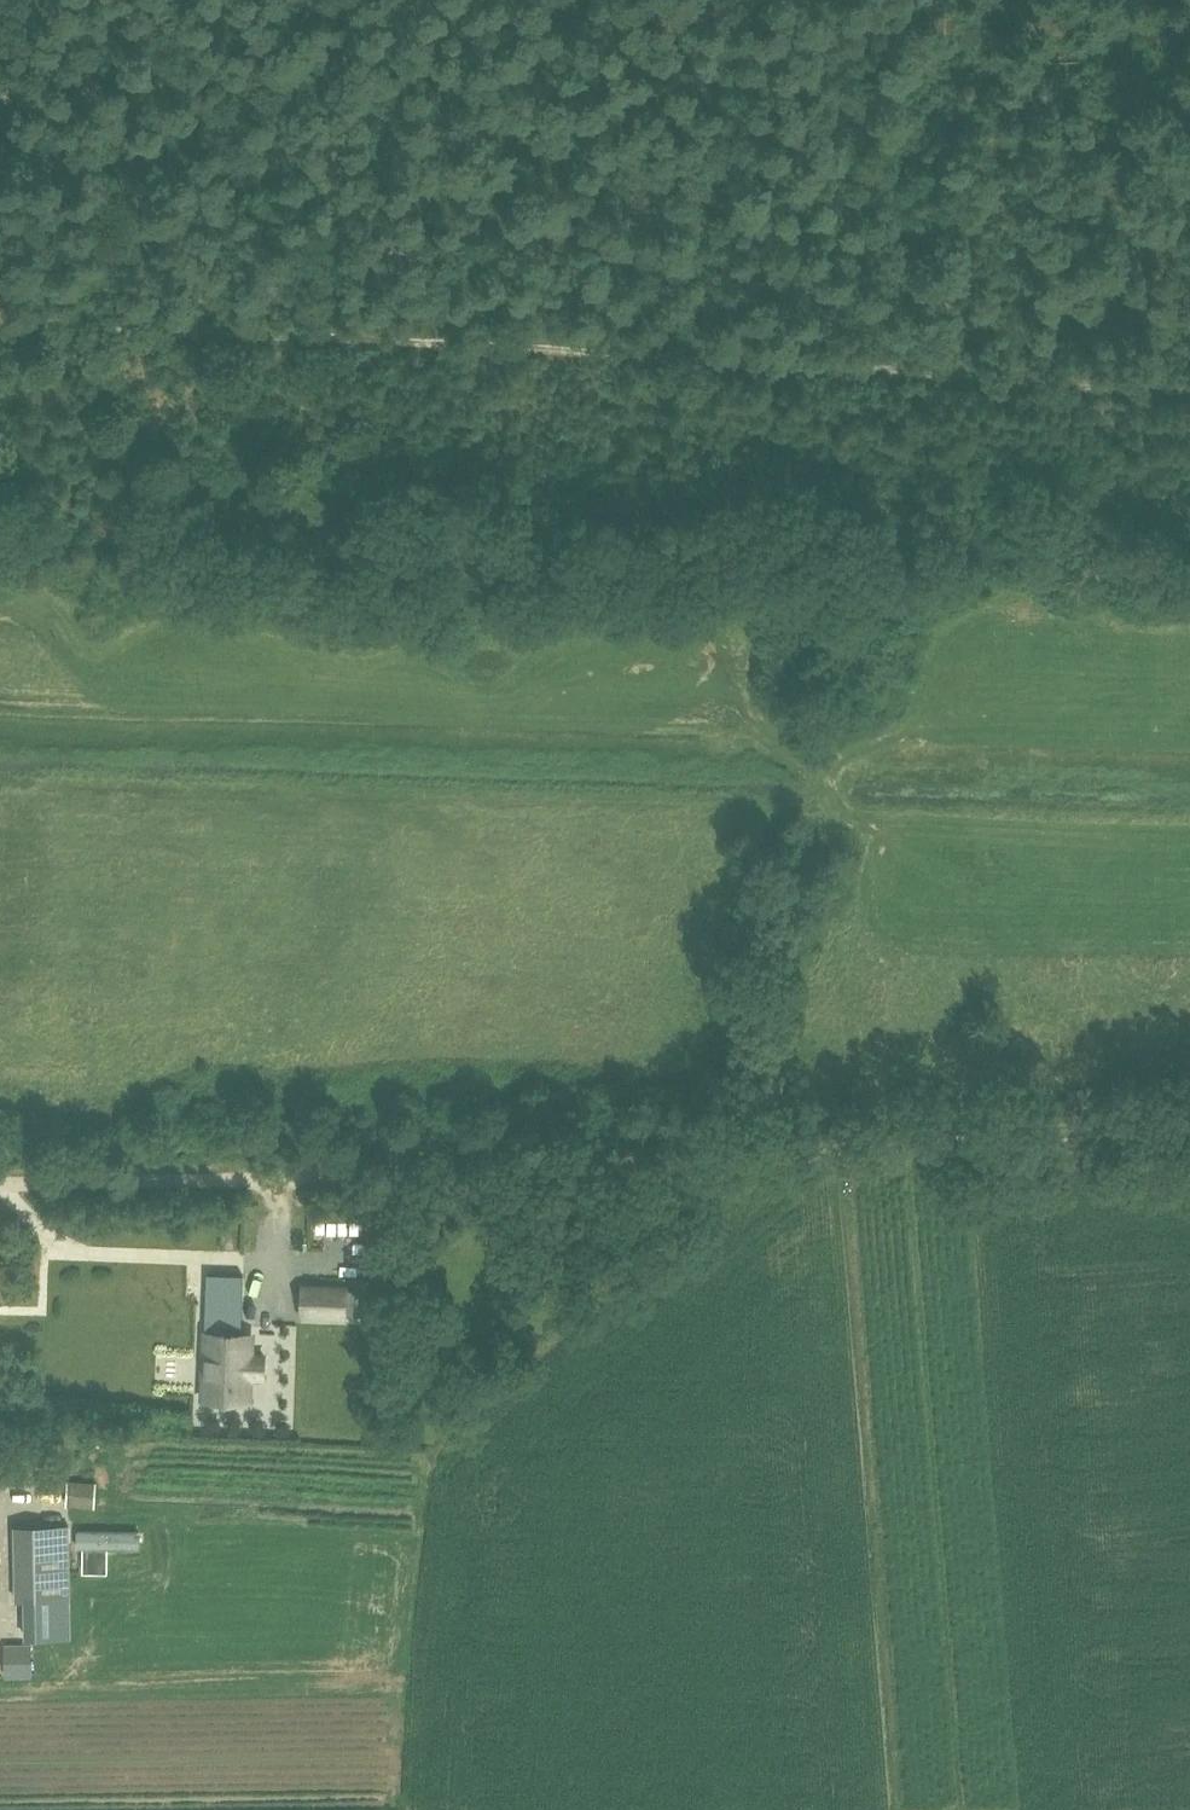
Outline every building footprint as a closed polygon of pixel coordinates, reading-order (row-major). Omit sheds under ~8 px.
[(244,1274),(207,1274),(204,1326),(241,1328),(244,1274)] [(299,1279),(300,1316),(347,1317),(349,1281),(299,1279)] [(265,1356),(241,1355),(242,1333),(206,1332),(203,1399),(240,1401),(240,1377),(265,1377),(265,1356)] [(69,1526),(15,1527),(17,1600),(26,1600),(70,1599),(69,1526)] [(70,1599),(26,1600),(27,1637),(71,1637),(70,1599)] [(6,1675),(32,1676),(31,1647),(5,1648),(6,1675)]
